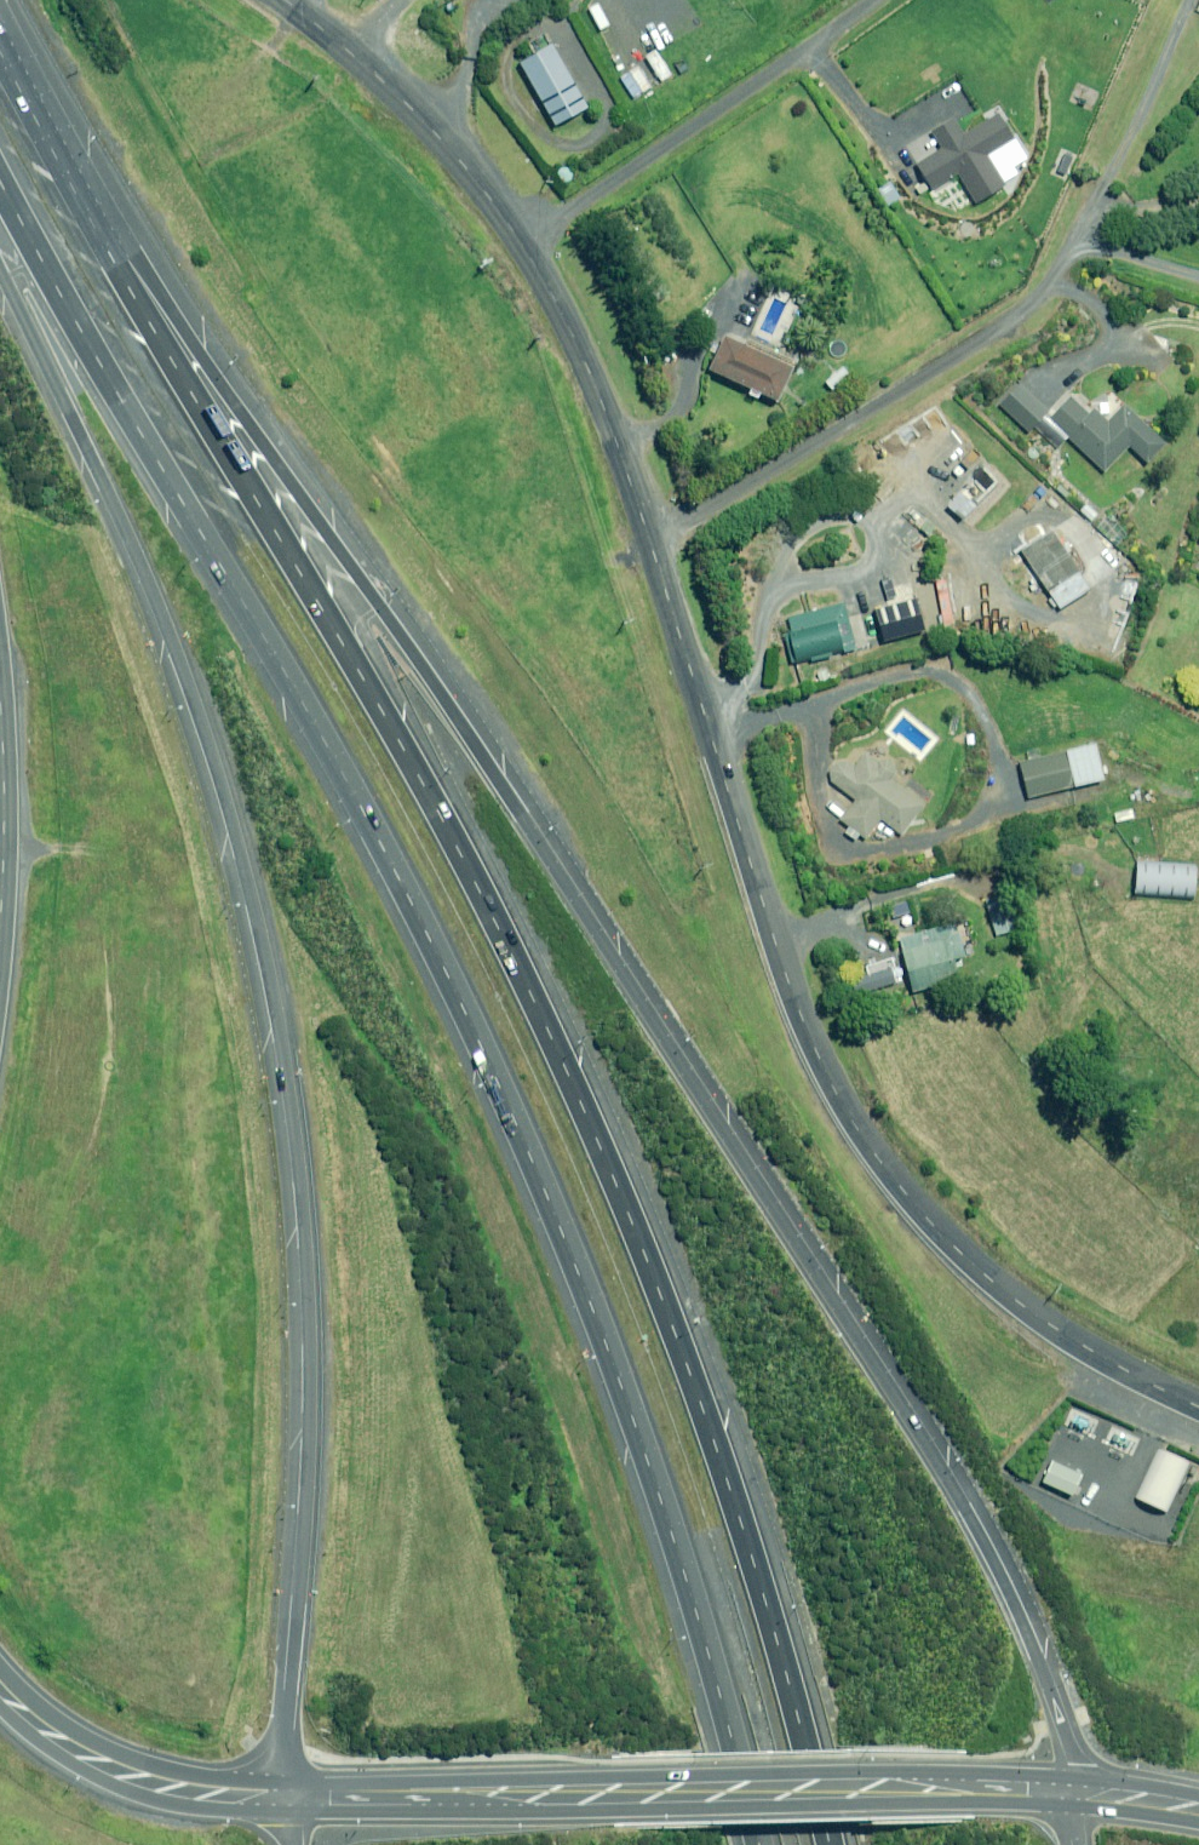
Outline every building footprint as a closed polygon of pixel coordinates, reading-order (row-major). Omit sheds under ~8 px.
[(587,107),(551,45),(519,63),(555,125),(587,107)] [(962,135),(951,117),(911,142),(922,160),(917,164),(932,188),(957,173),(975,203),(1004,185),(986,155),(1013,138),(998,113),(962,135)] [(556,174),(556,175),(556,177),(557,179),(558,180),(559,181),(561,182),(562,183),(564,184),(566,184),(568,184),(569,183),(571,183),(572,181),(574,180),(575,179),(576,177),(576,175),(576,174),(576,172),(576,170),(575,169),(574,167),(573,166),(571,165),(569,164),(568,164),(566,163),(564,164),(563,164),(561,165),(559,166),(558,167),(557,169),(556,170),(556,172),(556,174)] [(790,367),(723,337),(708,370),(750,389),(748,394),(757,398),(759,393),(775,401),(790,367)] [(1045,416),(1049,411),(1017,384),(999,406),(1032,433),(1034,429),(1055,448),(1066,437),(1104,471),(1128,445),(1146,463),(1165,442),(1123,403),(1106,421),(1091,408),(1087,412),(1069,396),(1053,414),(1048,419),(1045,416)] [(1078,572),(1050,530),(1020,550),(1048,592),(1078,572)] [(980,620),(972,583),(953,587),(960,624),(980,620)] [(839,587),(803,596),(807,613),(785,618),(800,680),(819,675),(820,682),(838,677),(832,654),(855,648),(839,587)] [(926,629),(916,598),(876,610),(885,642),(926,629)] [(1129,624),(1110,615),(1096,645),(1115,654),(1129,624)] [(1104,779),(1095,744),(1020,763),(1029,799),(1104,779)] [(893,774),(865,753),(853,769),(840,759),(826,778),(856,800),(841,821),(866,839),(880,819),(902,835),(925,804),(890,779),(893,774)] [(1197,866),(1138,862),(1135,894),(1195,898),(1197,866)] [(1018,929),(1007,892),(985,898),(996,935),(1018,929)] [(912,918),(908,903),(894,906),(898,921),(912,918)] [(963,956),(955,924),(899,938),(912,991),(956,981),(950,960),(963,956)] [(848,979),(853,995),(899,980),(895,965),(868,973),(848,979)] [(1188,1463),(1160,1450),(1138,1499),(1167,1512),(1188,1463)] [(1082,1475),(1052,1462),(1043,1482),(1073,1496),(1082,1475)]
